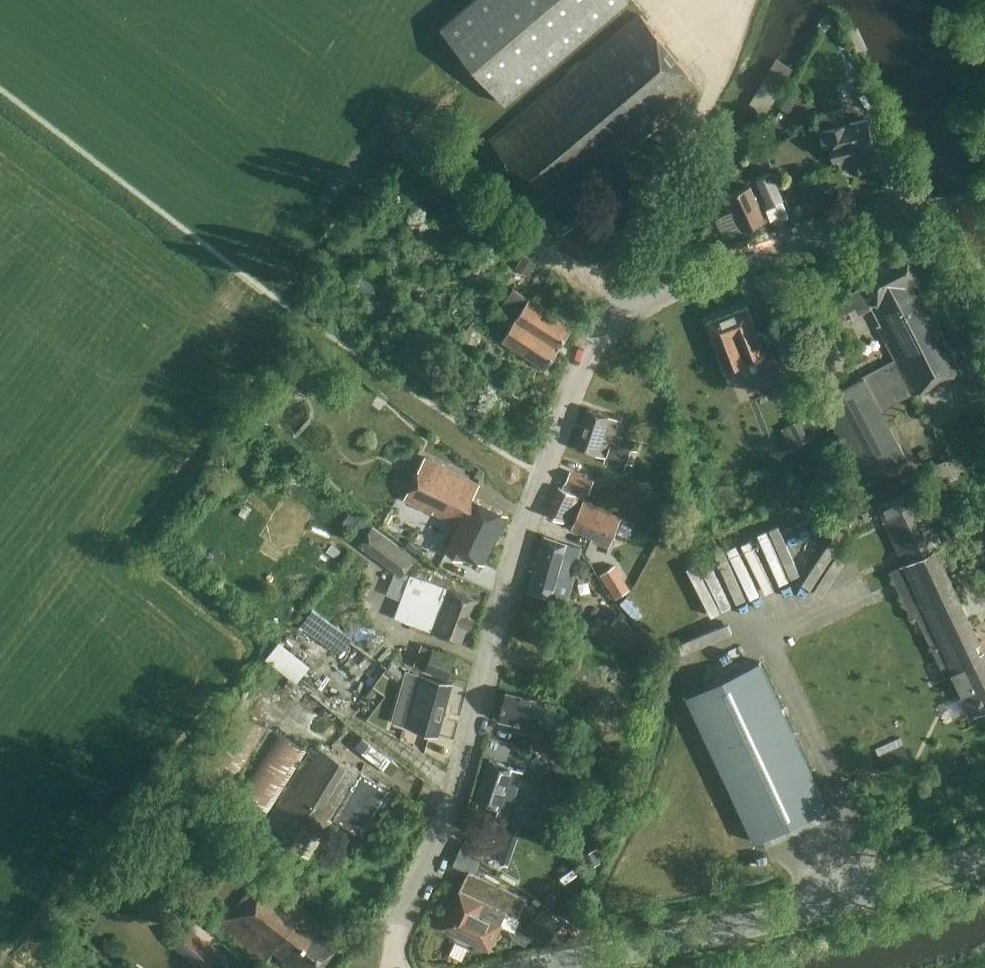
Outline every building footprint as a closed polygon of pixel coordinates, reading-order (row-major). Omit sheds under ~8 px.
[(442,29),(505,105),(628,1),(627,0),(476,0),(442,29)] [(586,187),(703,90),(641,16),(491,142),(563,229),(583,212),(569,196),(584,184),(586,187)] [(867,155),(875,154),(867,119),(845,124),(842,108),(816,115),(820,130),(824,148),(831,146),(834,159),(838,158),(840,166),(849,164),(850,170),(869,166),(867,155)] [(768,206),(781,200),(770,174),(757,180),(768,206)] [(744,231),(765,220),(749,186),(728,196),(731,204),(724,207),(736,232),(743,229),(744,231)] [(921,280),(927,277),(909,243),(861,269),(869,285),(863,288),(857,289),(846,295),(843,296),(839,296),(836,294),(830,309),(843,314),(844,313),(870,301),(882,326),(878,329),(895,358),(863,376),(864,378),(823,399),(864,482),(908,459),(883,410),(914,393),(915,395),(962,370),(926,302),(931,299),(921,280)] [(522,255),(514,269),(528,276),(536,263),(522,255)] [(544,369),(571,326),(513,287),(499,308),(494,305),(486,317),(507,331),(502,340),(544,369)] [(771,394),(794,385),(772,329),(757,334),(747,307),(708,322),(726,368),(757,357),(771,394)] [(632,465),(636,451),(611,443),(612,440),(613,441),(620,419),(588,408),(575,447),(607,457),(606,461),(625,467),(626,463),(632,465)] [(800,420),(789,425),(798,444),(809,439),(800,420)] [(484,563),(507,513),(473,497),(479,484),(425,457),(404,498),(458,525),(445,551),(462,559),(465,553),(484,563)] [(479,468),(475,476),(480,479),(484,470),(479,468)] [(590,493),(594,482),(570,472),(566,483),(565,483),(562,489),(559,487),(546,514),(563,522),(567,522),(582,491),(590,493)] [(856,490),(850,493),(853,500),(860,497),(856,490)] [(895,579),(902,595),(915,589),(922,604),(954,589),(936,551),(943,547),(933,524),(925,528),(908,492),(877,506),(908,573),(895,579)] [(608,547),(621,518),(584,502),(571,528),(592,537),(591,540),(608,547)] [(245,503),(239,513),(246,517),(252,508),(245,503)] [(372,524),(359,543),(401,574),(415,556),(372,524)] [(577,560),(581,548),(544,535),(529,590),(568,600),(575,572),(576,572),(579,561),(577,560)] [(409,539),(405,546),(416,554),(421,548),(409,539)] [(615,564),(600,573),(615,596),(630,587),(615,564)] [(394,617),(462,642),(468,625),(470,626),(474,616),(472,616),(479,599),(411,573),(394,617)] [(984,709),(984,653),(954,589),(922,604),(931,624),(923,627),(927,636),(935,633),(939,643),(953,672),(954,672),(957,678),(956,678),(958,682),(959,682),(964,693),(965,694),(945,703),(952,718),(972,709),(974,714),(984,709)] [(618,612),(606,625),(633,650),(645,636),(618,612)] [(283,637),(269,656),(301,681),(315,663),(283,637)] [(448,678),(456,658),(418,643),(410,664),(448,678)] [(687,697),(756,844),(828,810),(759,662),(687,697)] [(403,673),(391,664),(386,671),(397,680),(403,673)] [(405,721),(418,672),(405,669),(392,717),(405,721)] [(418,672),(404,725),(438,735),(452,682),(418,672)] [(541,719),(545,701),(546,701),(506,691),(499,718),(519,723),(518,728),(538,733),(541,719)] [(308,749),(235,703),(193,771),(266,816),(308,749)] [(562,723),(549,729),(548,730),(563,758),(576,751),(562,723)] [(362,746),(387,766),(395,756),(369,736),(362,746)] [(308,855),(362,772),(314,743),(260,827),(308,855)] [(507,817),(523,771),(490,759),(476,800),(498,808),(496,813),(507,817)] [(503,828),(493,857),(508,863),(518,833),(503,828)] [(458,860),(479,869),(488,849),(467,840),(458,860)] [(597,848),(582,854),(588,867),(603,861),(597,848)] [(231,905),(214,926),(229,939),(233,934),(265,960),(273,950),(296,967),(318,967),(340,941),(321,925),(323,922),(302,904),(305,901),(262,867),(248,856),(217,894),(231,905)] [(526,897),(477,875),(468,870),(441,927),(488,949),(506,912),(516,917),(526,897)] [(543,908),(527,928),(546,943),(562,924),(543,908)] [(220,952),(190,927),(174,946),(200,967),(206,967),(220,952)]
